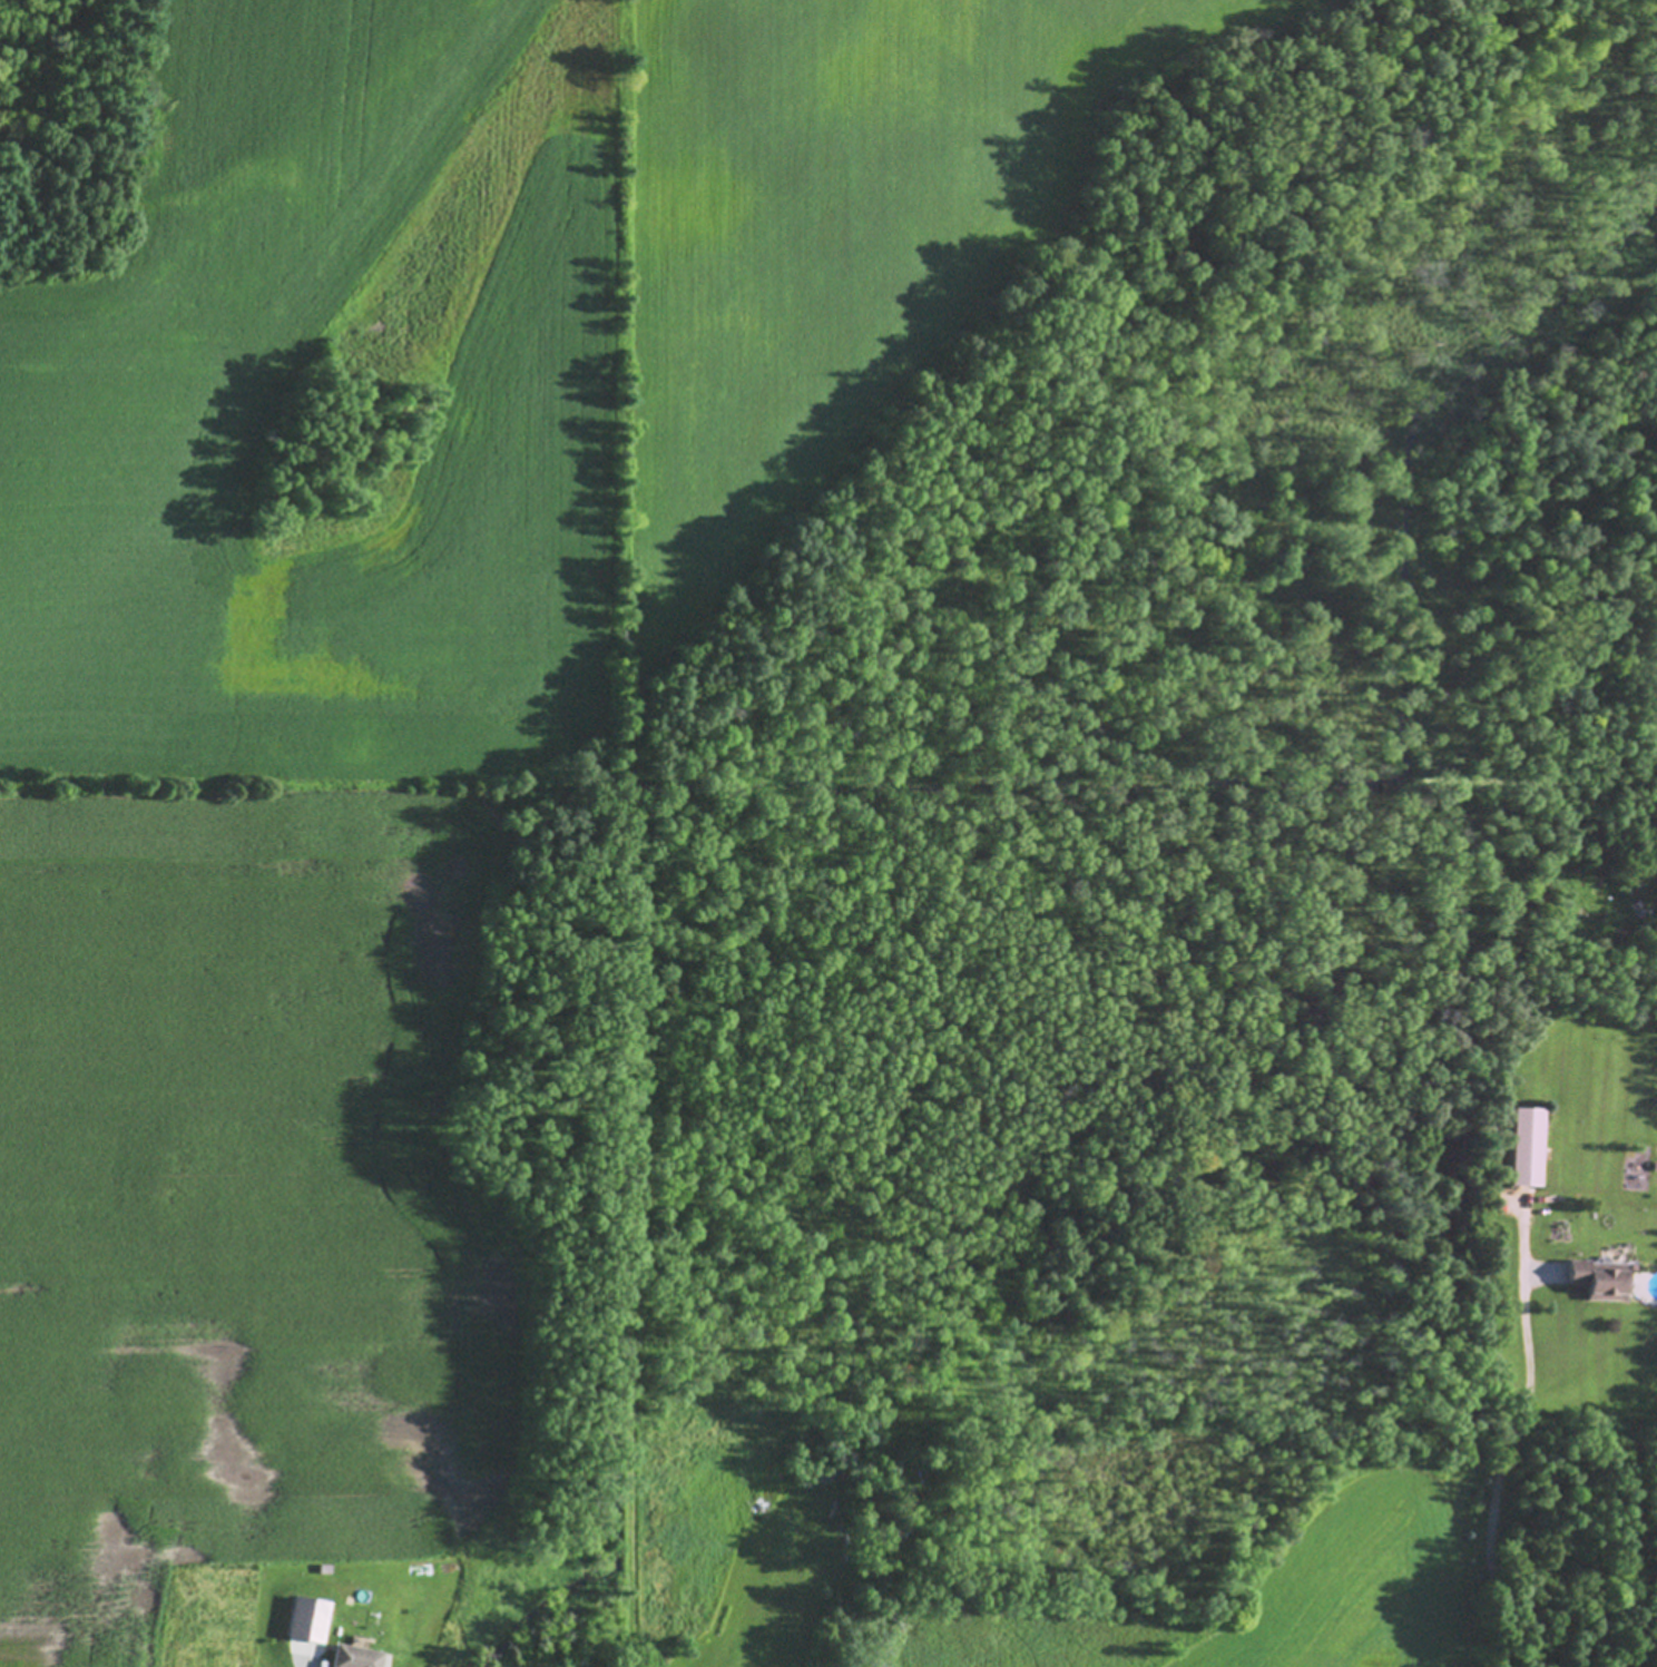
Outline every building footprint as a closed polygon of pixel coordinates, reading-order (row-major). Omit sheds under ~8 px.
[(1514,1186),(1543,1187),(1546,1109),(1516,1108),(1514,1186)] [(1632,1264),(1571,1262),(1570,1286),(1586,1287),(1585,1300),(1631,1301),(1632,1264)] [(288,1637),(323,1644),(330,1603),(296,1597),(288,1637)] [(288,1656),(320,1657),(321,1642),(288,1641),(288,1656)] [(337,1644),(332,1666),(383,1666),(385,1654),(337,1644)]
